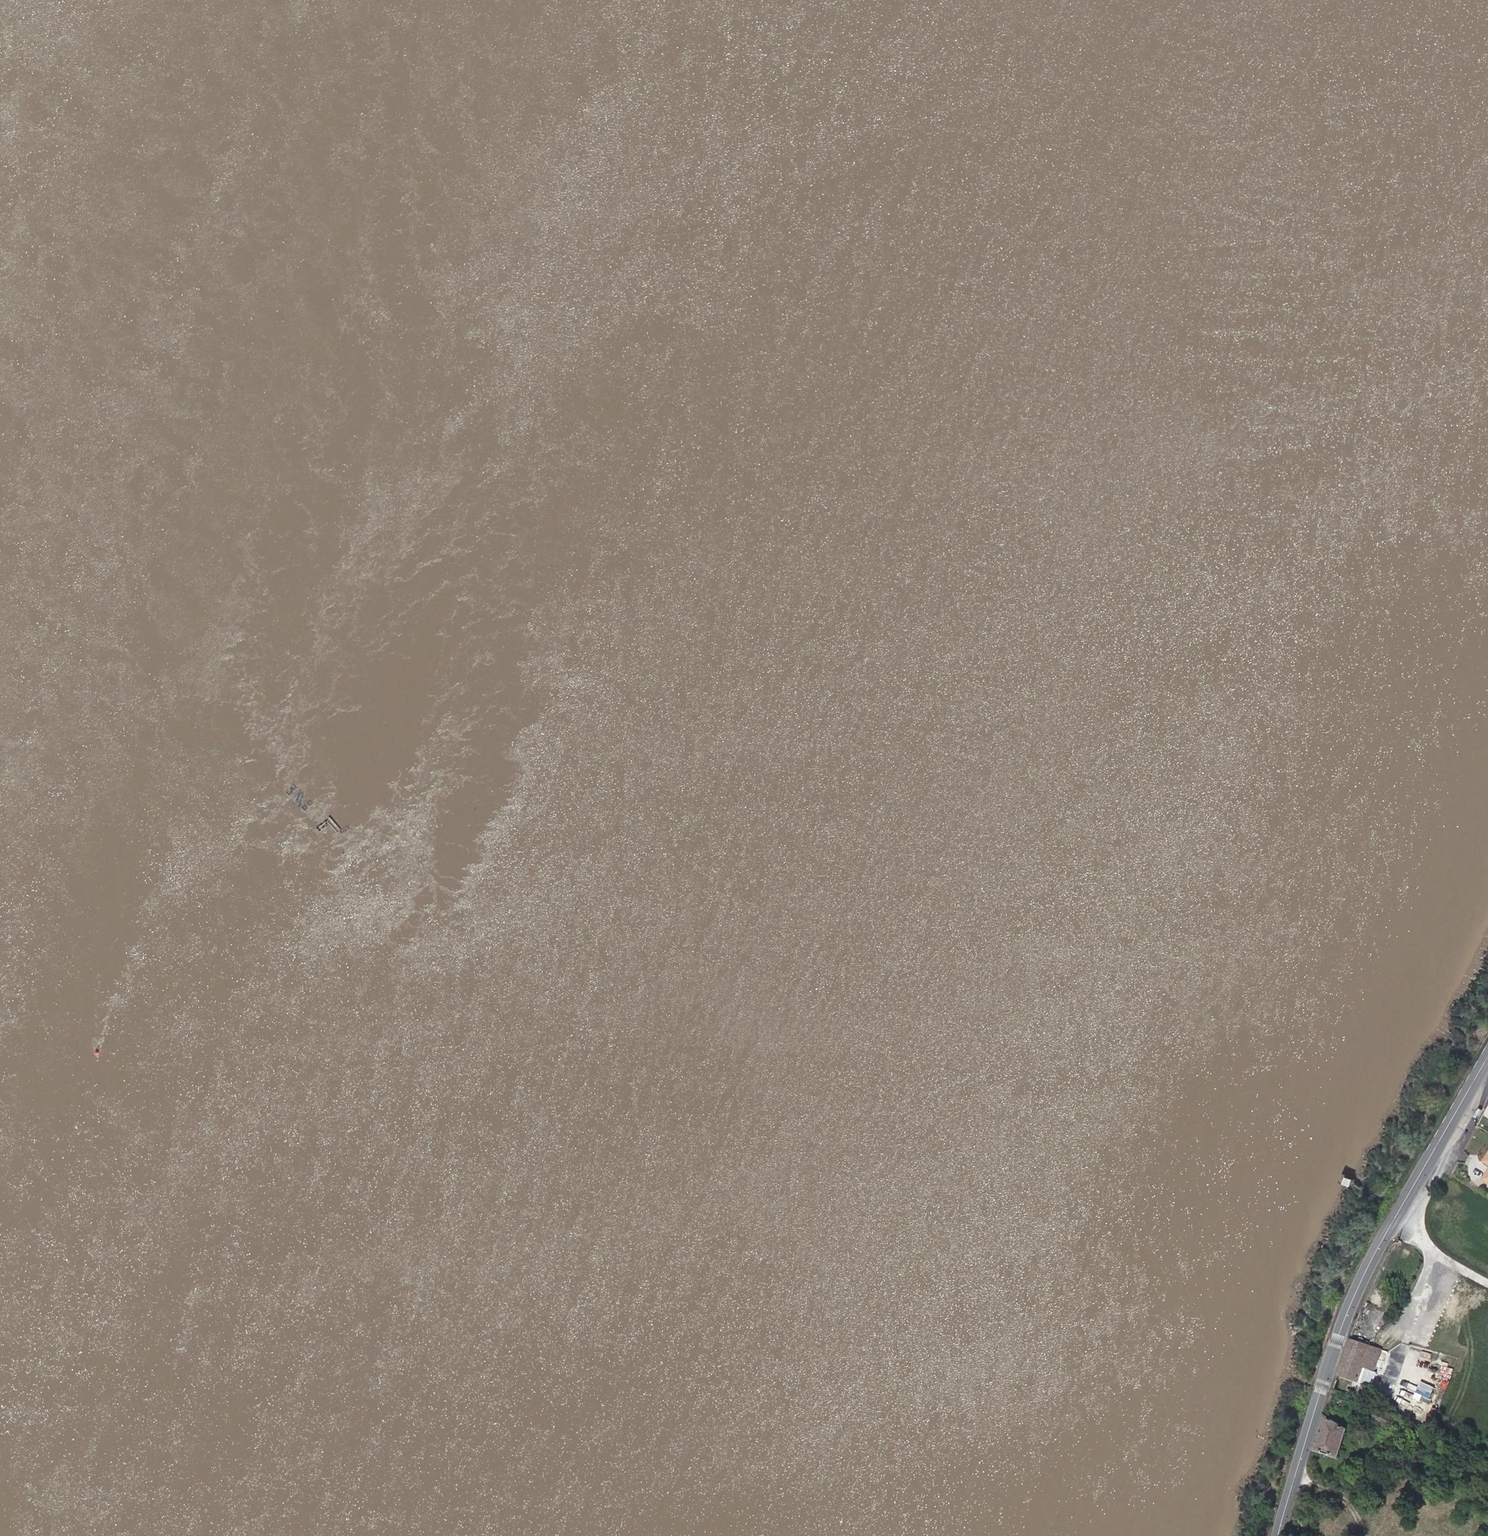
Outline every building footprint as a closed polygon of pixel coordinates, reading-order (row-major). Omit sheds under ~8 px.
[(1370,1344),(1350,1337),(1338,1374),(1370,1385),(1375,1369),(1381,1349),(1370,1345),(1370,1344)] [(1391,1352),(1381,1349),(1375,1369),(1384,1373),(1391,1352)] [(1438,1393),(1440,1387),(1425,1383),(1422,1394),(1434,1398),(1436,1393),(1438,1393)] [(1380,1422),(1387,1411),(1377,1406),(1371,1417),(1380,1422)] [(1390,1428),(1396,1417),(1387,1411),(1380,1422),(1390,1428)] [(1325,1416),(1314,1450),(1338,1457),(1347,1429),(1325,1416)] [(1406,1423),(1396,1417),(1390,1428),(1400,1433),(1406,1423)]
